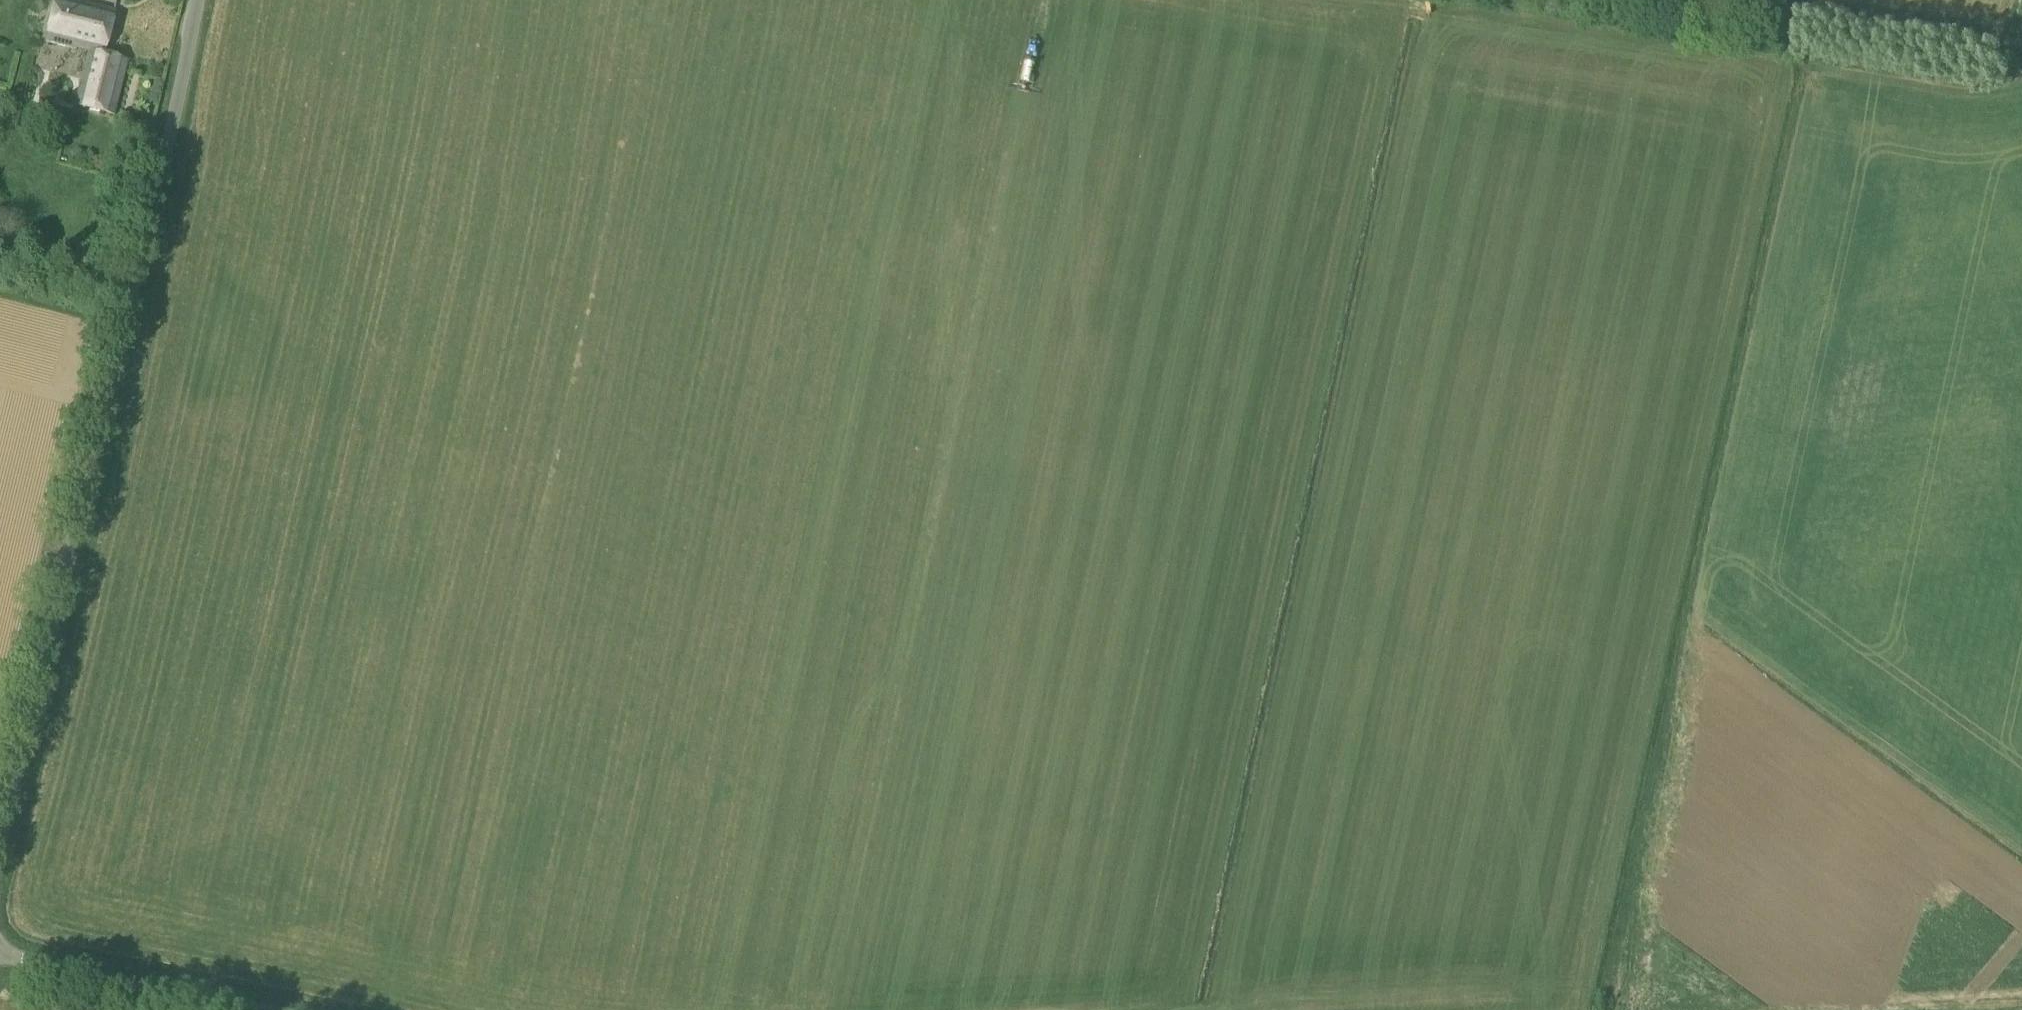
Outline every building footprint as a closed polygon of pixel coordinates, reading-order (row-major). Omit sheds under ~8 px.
[(123,65),(98,59),(110,15),(67,4),(68,0),(52,0),(41,45),(84,56),(70,109),(109,119),(123,65)]
